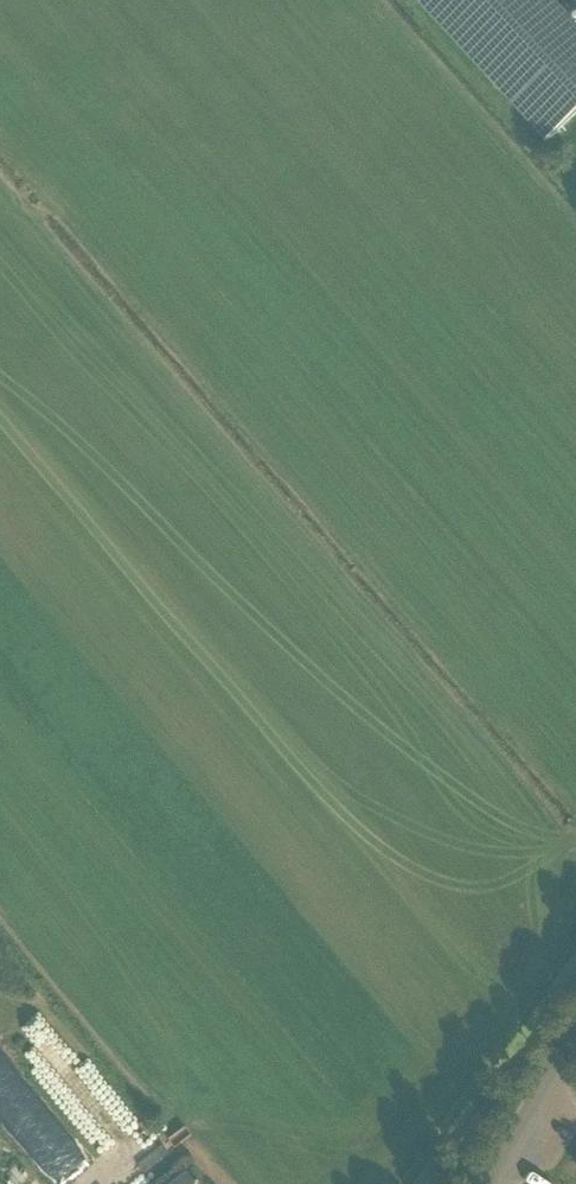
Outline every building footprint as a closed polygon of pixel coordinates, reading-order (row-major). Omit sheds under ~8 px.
[(549,0),(413,0),(546,144),(575,118),(575,30),(549,0)] [(88,1159),(55,1136),(35,1166),(60,1183),(71,1183),(88,1159)]
